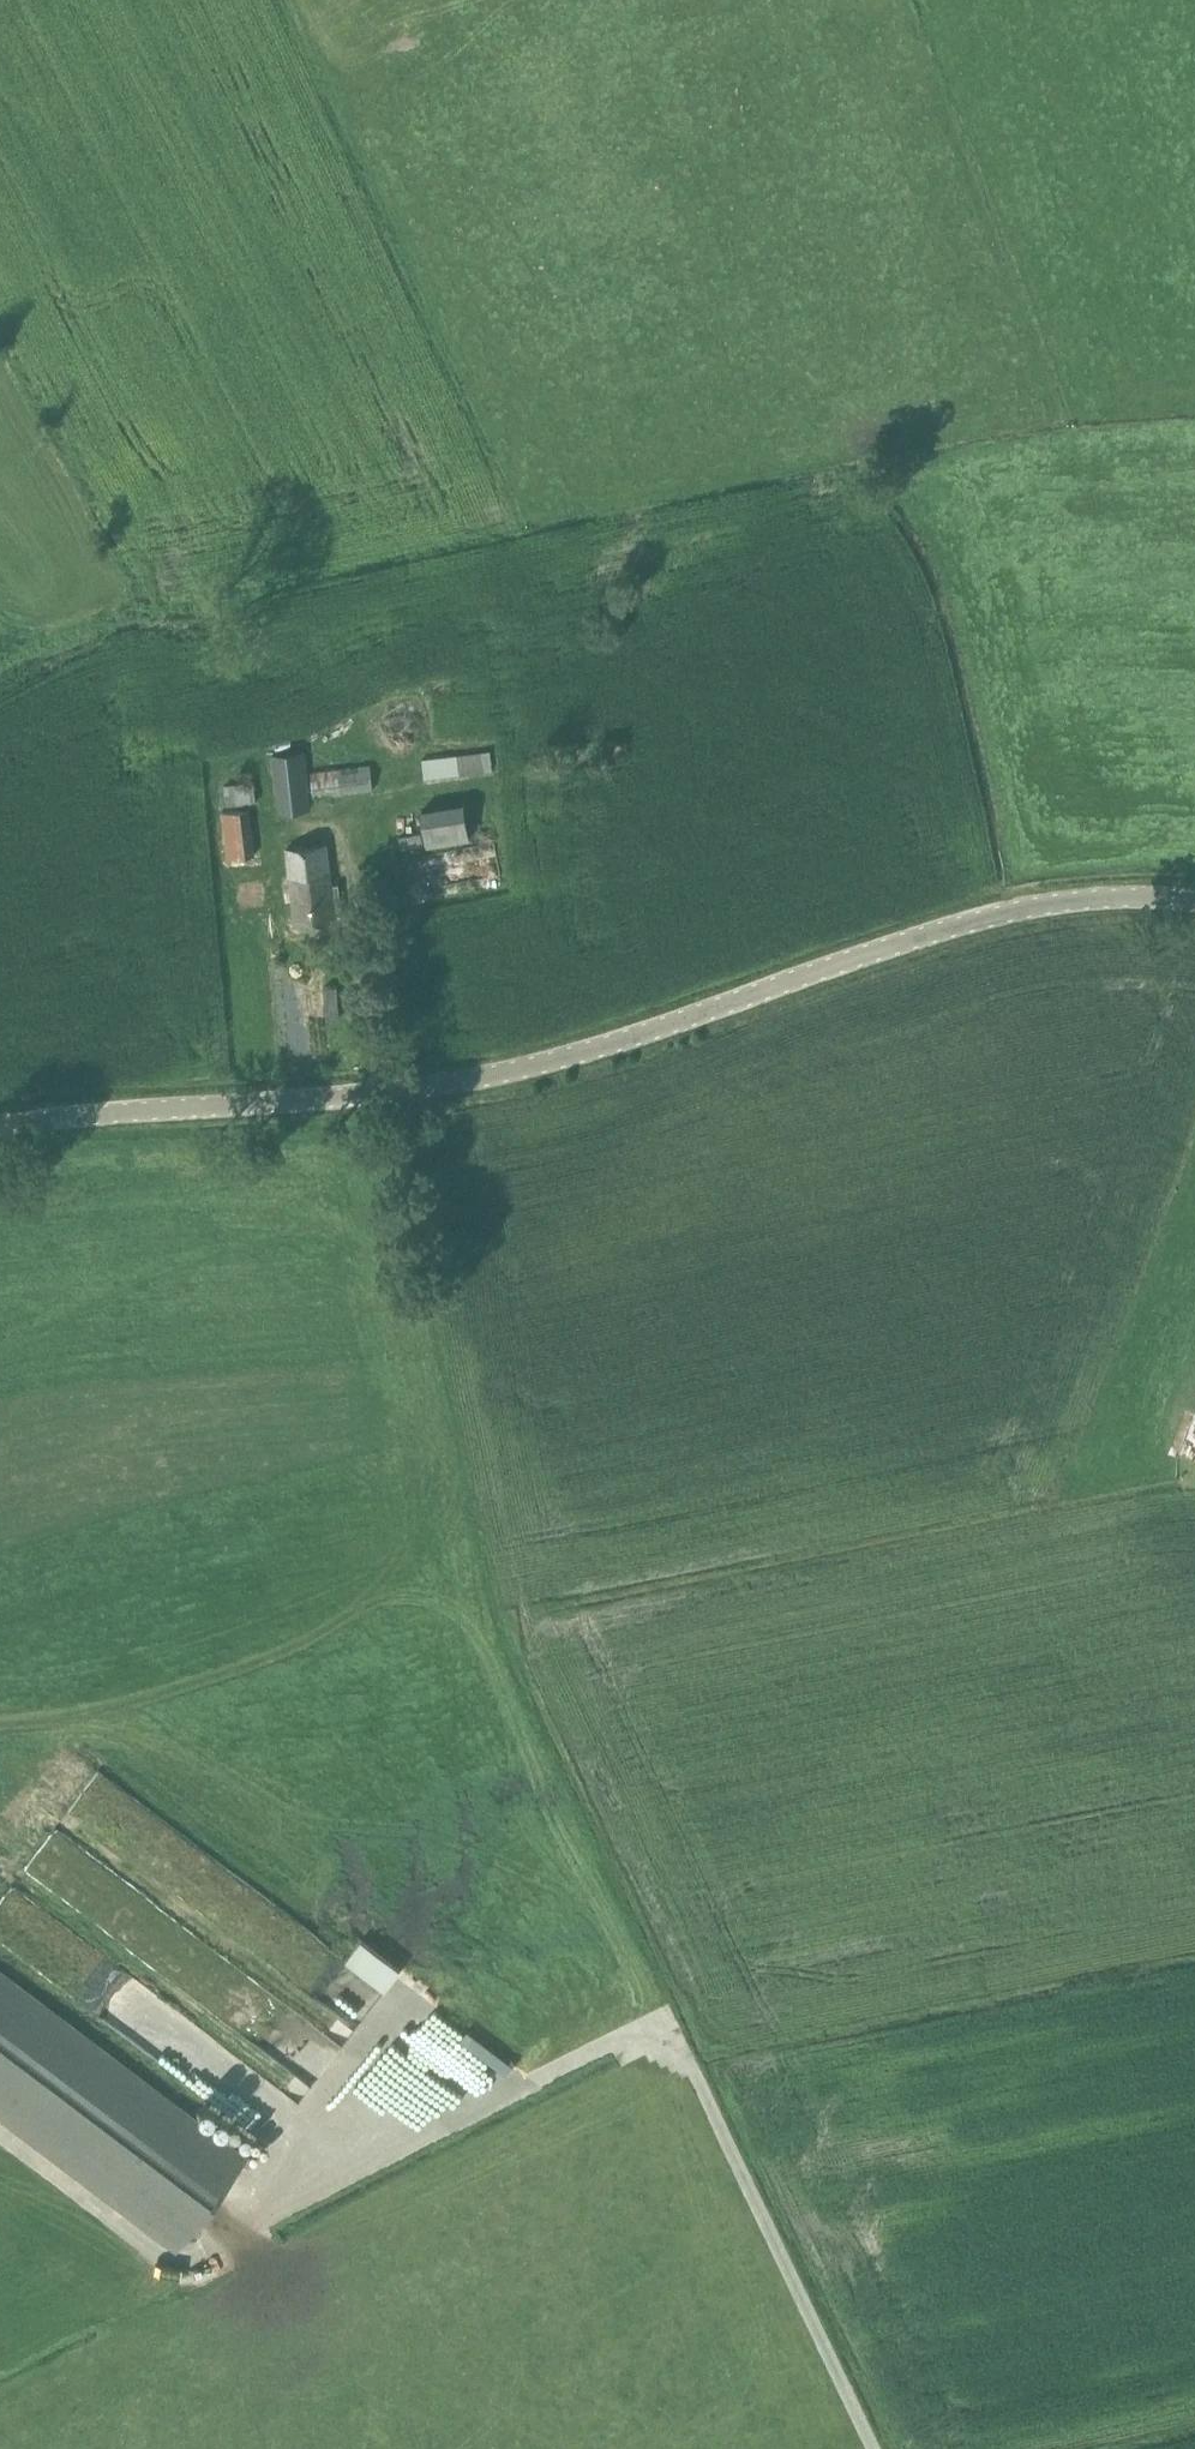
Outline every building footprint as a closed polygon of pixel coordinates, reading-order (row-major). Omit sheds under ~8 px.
[(272,755),(279,811),(312,807),(308,775),(305,751),(272,755)] [(490,751),(423,759),(426,779),(492,771),(490,751)] [(330,772),(313,774),(314,798),(373,791),(371,767),(330,772)] [(466,802),(422,808),(428,847),(472,840),(466,802)] [(243,872),(237,872),(240,894),(246,893),(249,915),(292,909),(287,872),(299,870),(299,873),(330,869),(323,814),(292,818),(294,835),(263,840),(265,849),(241,852),(243,872)] [(423,832),(401,836),(403,850),(425,846),(423,832)] [(465,861),(484,855),(480,842),(460,849),(465,861)] [(0,1969),(0,2111),(177,2245),(246,2154),(0,1969)] [(388,2035),(396,2017),(406,2021),(423,1986),(391,1970),(365,2024),(388,2035)] [(272,2058),(314,2087),(340,2049),(247,1986),(245,1990),(275,2010),(266,2023),(287,2037),(272,2058)] [(446,2027),(370,2109),(403,2140),(479,2057),(446,2027)]
